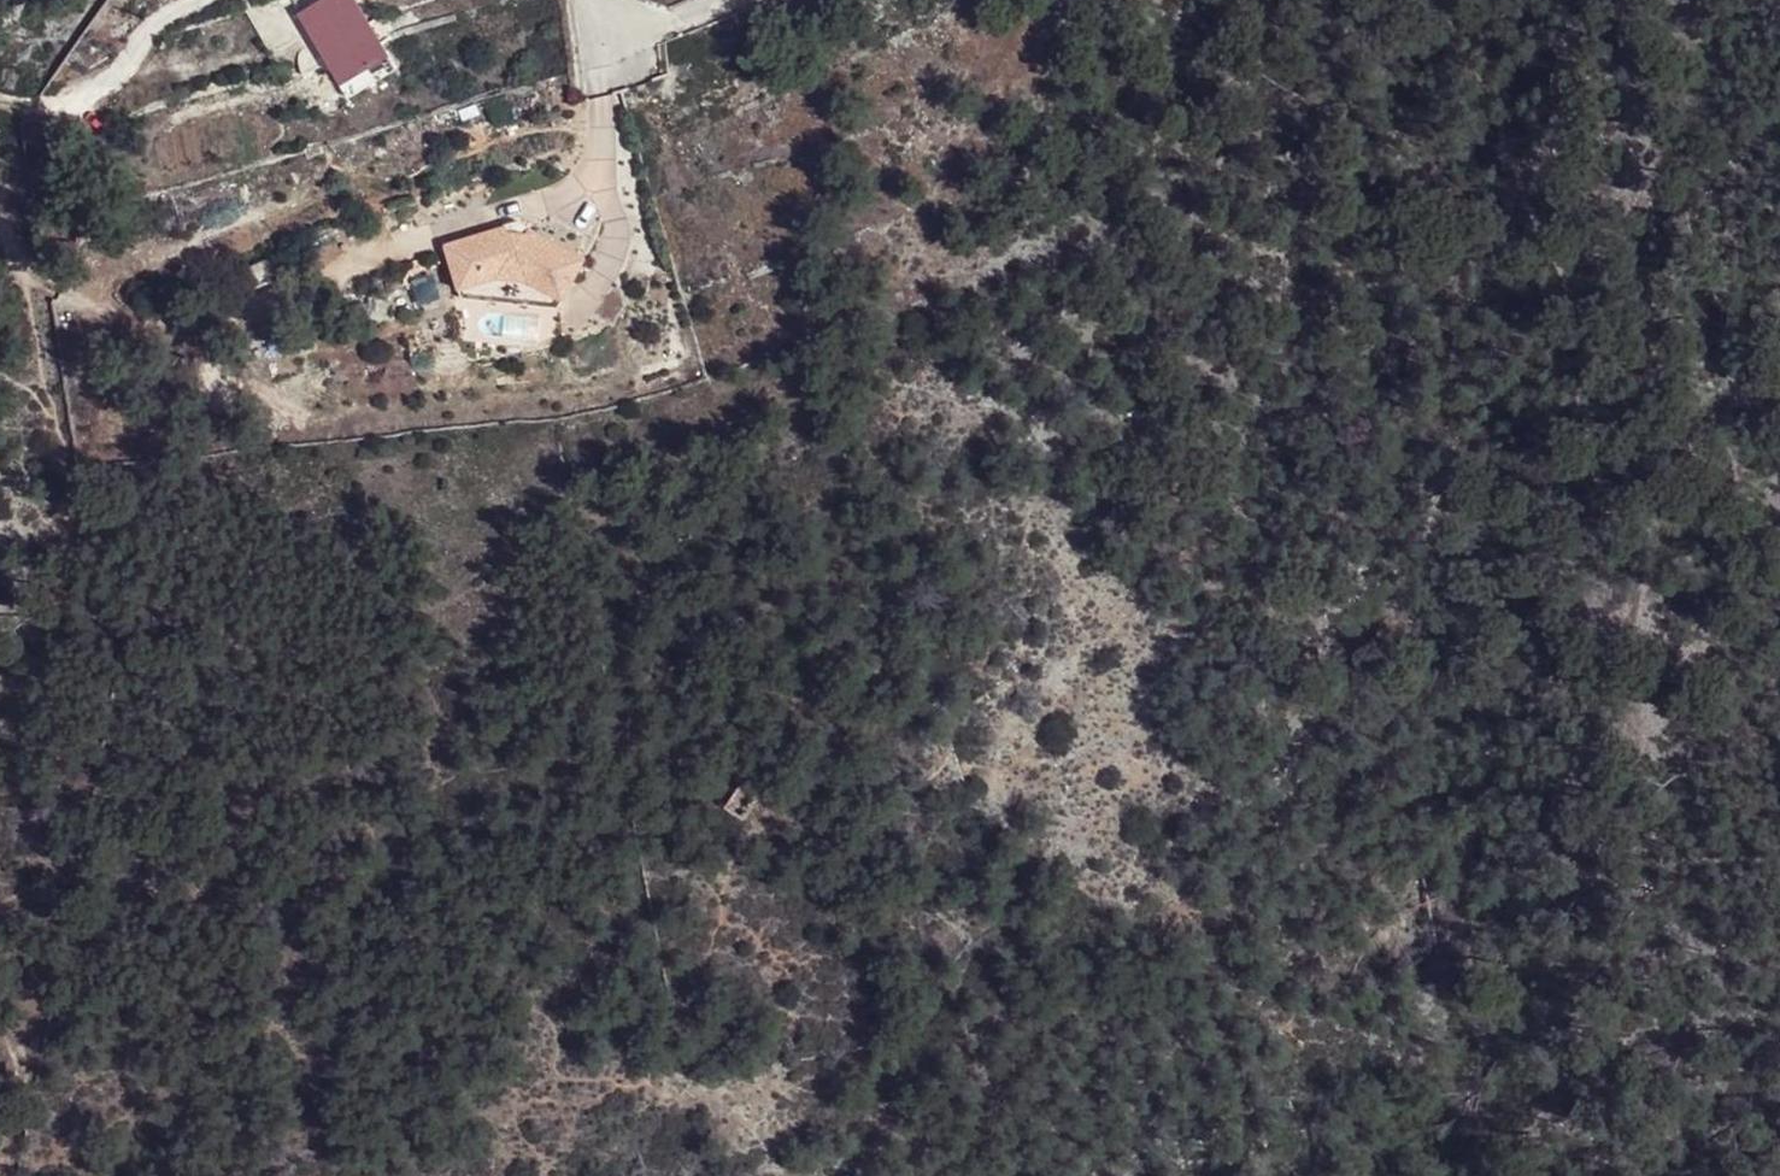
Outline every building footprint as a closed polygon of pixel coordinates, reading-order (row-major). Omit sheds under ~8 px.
[(389,55),(357,0),(319,0),(302,11),(346,83),(389,55)] [(445,243),(458,289),(495,279),(539,281),(575,294),(591,249),(531,227),(507,226),(445,243)] [(495,279),(458,289),(460,297),(572,303),(575,294),(539,281),(495,279)] [(745,813),(758,791),(738,779),(725,802),(745,813)]
